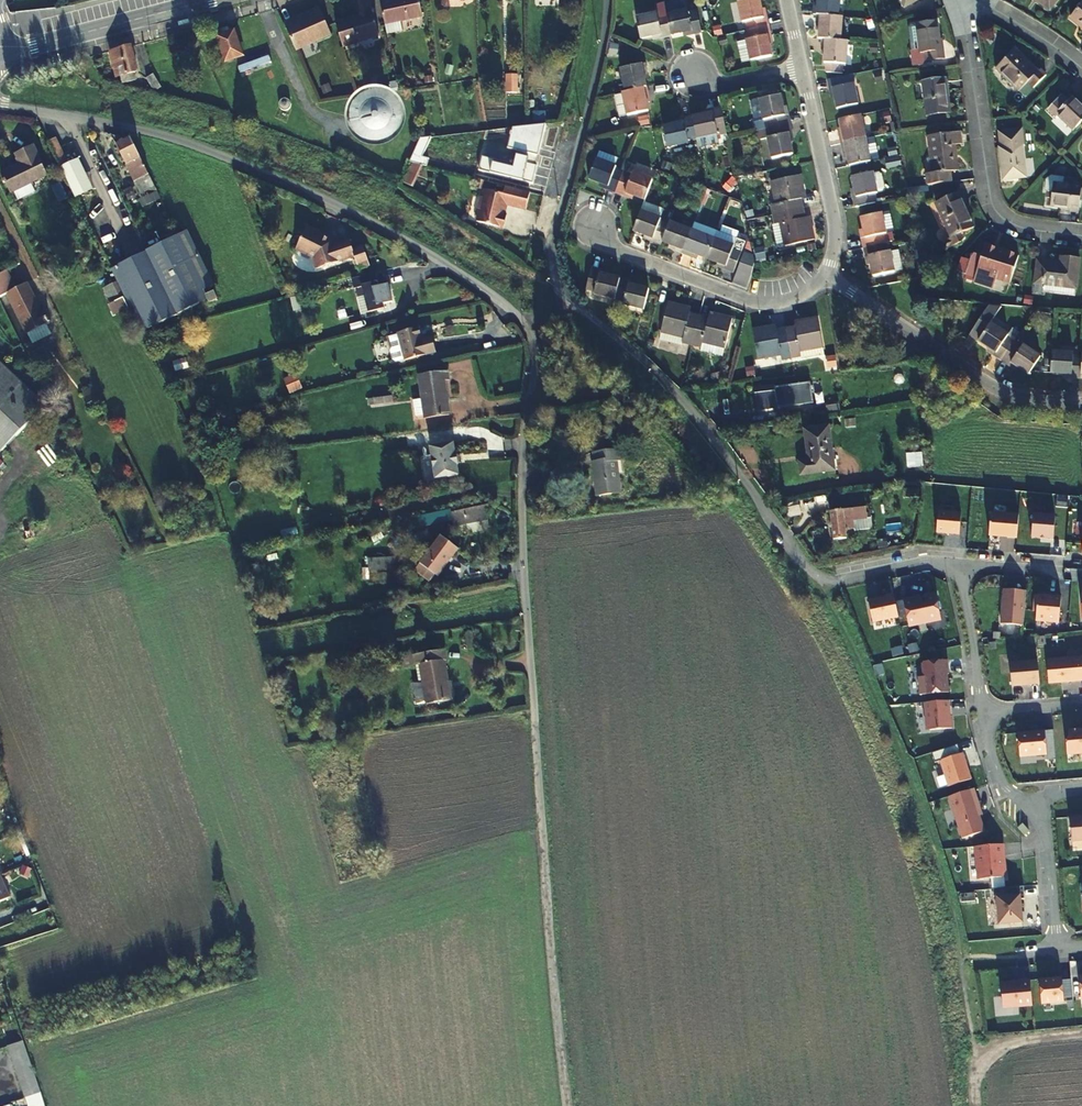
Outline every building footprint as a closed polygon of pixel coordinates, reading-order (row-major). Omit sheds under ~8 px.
[(111,4),(114,18),(131,14),(127,0),(111,4)] [(334,20),(341,45),(377,34),(366,0),(351,0),(356,14),(348,17),(347,16),(334,20)] [(384,21),(400,17),(420,13),(417,0),(379,0),(384,21)] [(768,22),(766,12),(764,12),(761,0),(739,0),(743,17),(744,17),(747,26),(768,22)] [(906,8),(922,0),(902,0),(906,8)] [(1054,9),(1060,0),(1040,0),(1054,9)] [(839,3),(817,3),(817,15),(821,15),(821,28),(824,28),(844,28),(843,3),(839,3)] [(1070,20),(1081,28),(1080,29),(1081,31),(1081,3),(1070,20)] [(289,17),(282,20),(294,48),(328,34),(317,8),(290,19),(289,17)] [(668,15),(673,35),(694,31),(694,33),(701,31),(697,10),(688,12),(668,15)] [(673,35),(668,15),(659,17),(658,16),(638,20),(642,40),(664,36),(664,37),(673,35)] [(402,28),(400,17),(384,21),(386,31),(402,28)] [(747,35),(752,56),(773,51),(769,31),(770,31),(768,22),(747,26),(748,34),(747,35)] [(937,23),(915,25),(919,53),(921,53),(923,62),(945,59),(944,51),(941,52),(937,23)] [(748,34),(747,26),(732,29),(739,59),(752,56),(747,35),(748,34)] [(219,30),(221,36),(230,33),(227,27),(219,30)] [(844,28),(824,28),(824,40),(827,40),(827,52),(846,52),(846,28),(844,28)] [(234,32),(230,33),(221,36),(218,37),(226,61),(242,56),(234,32)] [(1018,45),(997,63),(1018,87),(1027,79),(1034,87),(1049,75),(1042,67),(1039,69),(1018,45)] [(110,53),(116,76),(137,71),(130,47),(110,53)] [(622,92),(641,87),(639,77),(641,76),(638,65),(617,70),(622,92)] [(852,66),(830,70),(834,92),(838,91),(840,99),(860,95),(857,76),(854,77),(852,66)] [(153,75),(146,79),(154,92),(161,87),(153,75)] [(506,94),(518,94),(517,75),(505,75),(506,94)] [(947,80),(924,84),(929,116),(951,112),(947,80)] [(620,92),(625,117),(644,112),(642,101),(644,100),(641,87),(622,92),(620,92)] [(764,123),(773,121),(793,117),(791,108),(789,109),(784,88),(764,93),(769,113),(762,114),(759,115),(761,124),(764,123)] [(625,117),(620,92),(609,94),(614,119),(625,117)] [(282,98),(280,99),(279,99),(278,101),(277,103),(277,105),(279,108),(280,109),(282,110),(285,110),(287,109),(288,107),(289,105),(289,102),(288,100),(286,99),(285,98),(282,98)] [(1051,112),(1071,134),(1081,124),(1081,107),(1075,100),(1068,106),(1063,100),(1051,112)] [(863,109),(842,113),(845,125),(842,126),(845,140),(868,135),(863,109)] [(388,115),(381,113),(373,116),(368,124),(370,135),(378,140),(387,139),(394,133),(394,122),(388,115)] [(773,121),(764,123),(766,132),(773,130),(778,152),(797,148),(792,128),(796,127),(793,117),(773,121)] [(732,130),(731,127),(718,130),(718,131),(700,136),(705,156),(723,151),(723,150),(737,147),(732,130)] [(1015,130),(1000,132),(1006,181),(1028,179),(1024,146),(1017,147),(1015,130)] [(931,137),(937,186),(954,183),(953,174),(959,173),(955,147),(964,146),(962,133),(931,137)] [(868,135),(845,140),(847,153),(850,153),(852,165),(873,161),(868,135)] [(705,156),(700,136),(689,139),(689,140),(671,144),(677,163),(695,159),(696,158),(705,156)] [(61,166),(67,164),(55,138),(48,141),(61,166)] [(154,186),(130,139),(116,146),(136,186),(141,184),(145,191),(154,186)] [(27,184),(46,174),(31,145),(14,154),(19,164),(0,174),(10,193),(11,192),(27,184)] [(621,170),(625,161),(599,150),(594,160),(621,170)] [(67,164),(61,166),(75,197),(92,188),(77,158),(67,164)] [(887,168),(901,166),(900,158),(885,160),(887,168)] [(621,170),(594,160),(587,179),(606,187),(605,189),(613,192),(621,170)] [(403,183),(412,187),(421,166),(412,163),(403,183)] [(779,207),(808,200),(805,188),(810,187),(807,168),(778,174),(782,196),(777,197),(779,207)] [(621,170),(613,192),(622,196),(623,193),(642,201),(651,180),(631,173),(630,174),(621,170)] [(855,199),(857,209),(878,204),(876,196),(880,196),(880,194),(885,193),(888,189),(885,177),(881,175),(876,176),(876,174),(854,179),(858,199),(855,199)] [(1048,182),(1047,192),(1050,192),(1049,199),(1053,200),(1052,207),(1073,210),(1080,211),(1081,195),(1081,189),(1079,180),(1066,179),(1052,177),(1048,182)] [(32,194),(27,184),(11,192),(16,202),(32,194)] [(530,192),(505,186),(503,194),(485,190),(484,190),(483,197),(480,197),(477,209),(480,209),(477,221),(503,228),(506,215),(504,215),(506,205),(526,210),(530,192)] [(957,191),(934,201),(949,236),(942,239),(945,246),(957,240),(963,235),(961,231),(970,227),(958,200),(961,199),(957,191)] [(808,200),(779,207),(781,216),(786,215),(790,238),(819,232),(815,211),(810,212),(808,200)] [(640,206),(632,227),(651,236),(652,233),(660,237),(668,220),(660,217),(661,214),(640,206)] [(668,220),(660,237),(672,242),(682,246),(691,224),(669,215),(668,220)] [(864,250),(886,246),(885,237),(888,236),(884,216),(863,220),(866,240),(863,241),(864,250)] [(691,224),(682,246),(695,252),(696,250),(706,254),(714,233),(691,224)] [(738,233),(718,224),(714,233),(734,242),(738,233)] [(313,227),(301,250),(318,259),(321,270),(359,258),(363,271),(374,268),(368,248),(357,251),(354,242),(339,246),(337,242),(326,237),(327,235),(313,227)] [(110,269),(141,333),(211,297),(207,288),(215,284),(188,231),(110,269)] [(749,236),(738,233),(734,242),(714,233),(706,254),(725,262),(725,263),(736,267),(749,236)] [(886,246),(864,250),(866,261),(870,261),(873,281),(894,277),(890,255),(888,255),(886,246)] [(1021,257),(987,248),(984,259),(976,257),(973,261),(968,279),(978,282),(977,286),(996,291),(999,280),(1013,285),(1021,257)] [(1038,294),(1048,294),(1047,295),(1079,297),(1080,291),(1081,269),(1081,260),(1065,258),(1064,266),(1041,264),(1038,294)] [(32,344),(52,335),(47,324),(49,323),(43,311),(41,312),(27,284),(17,289),(7,270),(0,274),(0,298),(7,294),(32,344)] [(613,304),(618,283),(597,278),(597,275),(590,274),(584,295),(593,297),(592,299),(613,304)] [(380,275),(356,281),(358,291),(366,289),(373,314),(389,310),(388,306),(397,303),(393,286),(384,288),(380,275)] [(121,300),(113,283),(106,286),(114,303),(121,300)] [(618,283),(613,304),(622,306),(621,308),(640,312),(645,292),(627,288),(628,286),(618,283)] [(221,298),(218,291),(211,294),(215,301),(221,298)] [(990,324),(1001,306),(988,305),(969,335),(987,347),(994,352),(992,356),(1000,362),(1013,343),(1020,331),(1012,325),(1006,335),(990,324)] [(680,350),(688,353),(696,324),(685,321),(687,315),(667,309),(658,339),(681,346),(680,350)] [(696,324),(688,353),(698,356),(699,351),(721,358),(730,327),(711,321),(709,328),(696,324)] [(785,334),(789,362),(790,366),(823,362),(821,354),(818,324),(798,326),(799,332),(785,334)] [(405,359),(405,360),(436,352),(433,338),(422,341),(419,329),(398,334),(399,337),(390,339),(393,348),(391,351),(393,359),(396,361),(405,359)] [(789,362),(785,334),(774,335),(773,329),(753,331),(757,362),(778,359),(779,363),(789,362)] [(1000,362),(1006,366),(1009,362),(1017,367),(1026,374),(1038,356),(1021,346),(1020,347),(1013,343),(1000,362)] [(994,352),(987,347),(984,351),(992,356),(994,352)] [(1049,374),(1061,375),(1069,376),(1069,379),(1080,380),(1081,358),(1070,358),(1071,354),(1051,353),(1049,374)] [(22,382),(0,361),(0,405),(22,382)] [(1009,362),(1006,366),(1014,371),(1017,367),(1009,362)] [(425,415),(425,418),(449,415),(444,381),(450,380),(448,370),(419,375),(422,398),(413,400),(416,416),(425,415)] [(289,394),(301,389),(295,374),(283,379),(289,394)] [(96,392),(93,387),(84,392),(86,397),(96,392)] [(756,414),(788,409),(786,396),(775,397),(773,389),(753,392),(756,414)] [(102,405),(96,392),(86,397),(93,410),(102,405)] [(391,395),(378,397),(379,403),(392,401),(391,395)] [(928,414),(928,425),(937,424),(935,413),(928,414)] [(844,471),(838,427),(813,430),(818,462),(808,464),(810,475),(844,471)] [(427,451),(404,454),(409,486),(432,482),(431,472),(432,472),(431,461),(429,461),(427,451)] [(596,466),(601,498),(625,494),(620,462),(622,462),(621,452),(596,455),(598,466),(596,466)] [(908,469),(924,466),(922,452),(905,455),(908,469)] [(846,500),(830,501),(833,541),(846,540),(845,526),(855,525),(854,521),(871,520),(871,515),(868,515),(867,508),(847,510),(846,500)] [(484,505),(452,511),(453,518),(465,515),(467,522),(486,518),(484,505)] [(789,518),(801,516),(800,508),(788,510),(789,518)] [(959,537),(960,515),(938,513),(936,535),(959,537)] [(988,537),(1016,541),(1018,518),(990,515),(988,537)] [(1055,519),(1033,517),(1031,540),(1040,541),(1040,539),(1044,540),(1044,541),(1053,542),(1055,519)] [(856,522),(857,531),(872,530),(872,520),(856,522)] [(457,549),(440,536),(417,566),(429,574),(431,572),(437,577),(457,549)] [(396,557),(365,557),(365,580),(396,580),(396,557)] [(1022,628),(1025,593),(1003,591),(1000,626),(1022,628)] [(898,619),(893,596),(884,598),(884,599),(868,603),(872,624),(898,619)] [(919,598),(903,602),(908,628),(940,621),(935,597),(919,600),(919,598)] [(1060,599),(1037,597),(1035,623),(1058,624),(1060,599)] [(444,652),(412,657),(414,669),(420,668),(427,707),(453,702),(450,685),(447,685),(443,663),(446,663),(444,652)] [(1081,683),(1081,659),(1046,662),(1048,686),(1081,683)] [(947,683),(945,681),(944,676),(948,676),(947,662),(923,664),(921,665),(922,679),(918,679),(920,697),(948,695),(947,683)] [(1039,686),(1037,664),(1009,666),(1011,688),(1039,686)] [(950,703),(924,705),(926,730),(929,732),(951,731),(949,713),(951,713),(950,703)] [(1068,738),(1065,743),(1066,757),(1081,756),(1081,732),(1067,733),(1068,738)] [(1044,733),(1017,735),(1019,759),(1045,756),(1046,762),(1055,761),(1054,745),(1045,745),(1044,733)] [(939,762),(947,789),(970,781),(962,755),(939,762)] [(948,799),(961,841),(983,834),(978,818),(974,805),(977,804),(973,791),(948,799)] [(1069,820),(1071,843),(1081,843),(1081,819),(1069,820)] [(1017,830),(1024,838),(1028,834),(1021,826),(1017,830)] [(1001,846),(976,849),(979,881),(1005,879),(1003,864),(1001,864),(1000,859),(1002,859),(1001,846)] [(1024,901),(1023,889),(1006,890),(1007,898),(996,899),(998,927),(1022,925),(1020,901),(1024,901)] [(1061,979),(1038,981),(1040,1005),(1063,1003),(1061,979)] [(1013,986),(1011,984),(1000,985),(1002,1009),(1031,1006),(1029,981),(1017,982),(1017,985),(1013,986)] [(21,1041),(5,1046),(6,1048),(8,1054),(9,1053),(25,1048),(23,1040),(21,1041)] [(9,1053),(8,1054),(10,1061),(12,1060),(26,1056),(27,1055),(25,1048),(9,1053)] [(12,1060),(10,1061),(13,1068),(14,1068),(28,1063),(30,1063),(27,1055),(26,1056),(12,1060)] [(14,1068),(13,1068),(15,1075),(17,1075),(31,1070),(32,1070),(30,1063),(28,1063),(14,1068)] [(15,1075),(18,1083),(19,1082),(33,1077),(35,1077),(32,1070),(31,1070),(17,1075),(15,1075)] [(19,1082),(18,1083),(20,1090),(22,1090),(36,1085),(37,1085),(35,1077),(33,1077),(19,1082)] [(22,1090),(20,1090),(22,1096),(23,1098),(38,1093),(40,1092),(37,1085),(36,1085),(22,1090)]
